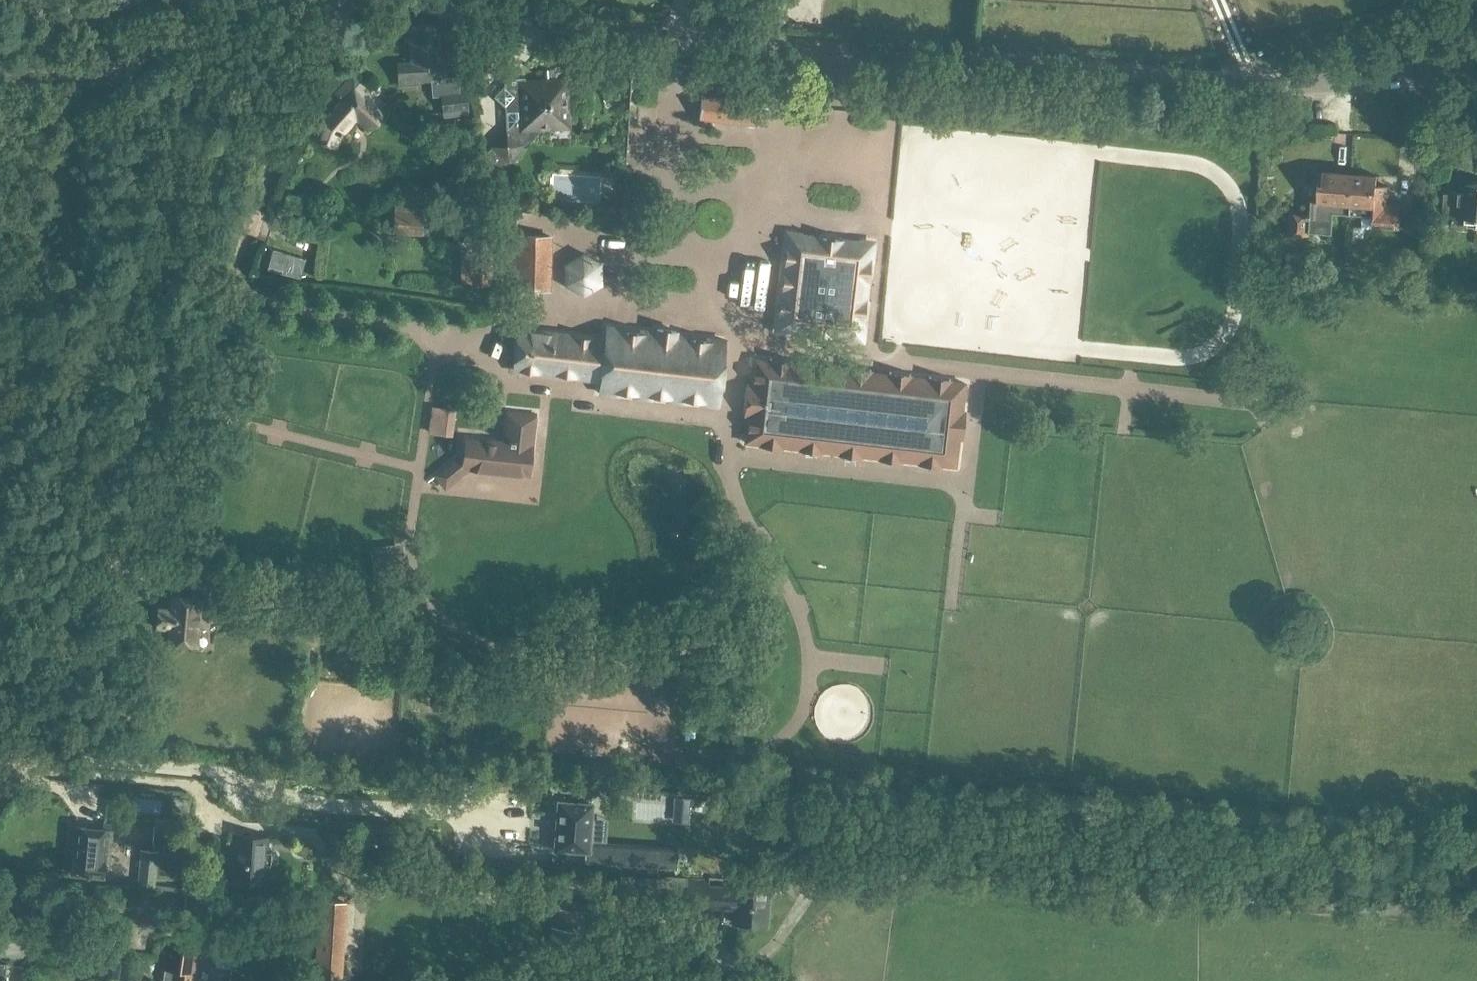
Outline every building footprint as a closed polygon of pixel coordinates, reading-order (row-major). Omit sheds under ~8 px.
[(441,31),(440,23),(410,25),(412,61),(398,62),(399,78),(411,77),(412,81),(431,79),(432,95),(441,94),(443,114),(466,113),(464,92),(459,92),(458,77),(443,78),(442,62),(447,62),(445,30),(441,31)] [(476,48),(477,72),(493,71),(492,47),(476,48)] [(343,137),(341,136),(357,119),(369,130),(384,114),(380,110),(386,105),(355,74),(337,93),(343,99),(324,119),(314,139),(338,149),(343,137)] [(525,78),(525,77),(503,78),(503,79),(504,79),(504,85),(494,96),(505,107),(507,129),(505,131),(506,131),(484,156),(499,169),(523,142),(516,137),(527,125),(566,124),(564,82),(524,84),(523,78),(525,78)] [(758,125),(761,100),(702,93),(699,118),(758,125)] [(475,118),(458,118),(458,128),(475,129),(475,118)] [(420,130),(420,146),(432,145),(432,130),(420,130)] [(1353,194),(1353,174),(1314,171),(1313,183),(1319,183),(1318,200),(1311,200),(1310,215),(1290,213),(1289,234),(1309,236),(1309,232),(1332,234),(1334,213),(1351,214),(1353,194)] [(1353,174),(1353,194),(1351,214),(1373,216),(1373,225),(1399,227),(1401,204),(1386,203),(1388,185),(1377,184),(1377,175),(1353,174)] [(1454,192),(1452,227),(1468,228),(1468,223),(1476,224),(1476,184),(1467,183),(1467,193),(1454,192)] [(465,251),(471,251),(471,282),(491,282),(492,217),(491,217),(491,206),(487,206),(487,196),(465,195),(464,242),(465,242),(465,251)] [(393,231),(437,235),(439,209),(395,205),(393,231)] [(788,232),(777,330),(863,340),(874,242),(788,232)] [(512,300),(537,301),(537,289),(549,289),(551,237),(514,236),(512,300)] [(498,295),(509,295),(509,283),(508,283),(508,273),(499,273),(499,282),(498,282),(498,295)] [(600,389),(719,403),(726,343),(676,337),(676,331),(657,329),(657,335),(606,330),(605,340),(518,330),(513,370),(601,379),(600,389)] [(748,384),(744,416),(747,417),(746,430),(744,443),(957,468),(960,440),(963,440),(965,423),(966,410),(964,410),(967,382),(754,357),(751,384),(748,384)] [(429,431),(451,434),(454,410),(433,407),(429,431)] [(465,450),(448,464),(458,475),(469,466),(528,473),(535,414),(509,411),(505,443),(467,439),(465,450)] [(407,575),(405,554),(372,558),(374,578),(407,575)] [(216,576),(193,575),(192,588),(215,589),(216,576)] [(169,642),(198,644),(201,596),(172,594),(171,608),(158,607),(157,627),(170,628),(169,642)] [(675,797),(675,807),(690,808),(690,805),(691,798),(675,797)] [(679,847),(606,842),(590,841),(592,818),(593,804),(559,801),(555,850),(586,852),(585,862),(677,869),(679,847)] [(105,862),(109,863),(112,824),(103,823),(103,828),(75,826),(71,874),(104,877),(105,862)] [(142,849),(139,886),(155,887),(156,878),(176,879),(177,870),(179,842),(178,842),(179,829),(155,827),(154,841),(155,841),(158,841),(157,851),(154,850),(142,849)] [(271,848),(266,847),(267,836),(233,833),(231,878),(264,881),(265,864),(270,865),(272,862),(273,850),(271,848)] [(563,872),(562,880),(584,882),(583,893),(591,893),(591,894),(606,895),(608,874),(563,872)] [(619,900),(686,904),(687,878),(620,874),(619,900)] [(733,922),(765,924),(768,883),(736,881),(735,888),(708,886),(708,879),(687,878),(686,904),(734,907),(733,922)] [(184,909),(212,914),(214,899),(186,895),(184,909)] [(320,899),(316,980),(343,980),(347,900),(320,899)] [(550,952),(551,952),(550,960),(578,964),(579,956),(581,956),(585,928),(555,923),(550,952)] [(92,975),(131,980),(136,980),(139,962),(121,959),(124,935),(100,931),(92,975)] [(161,979),(173,980),(175,980),(194,980),(200,937),(180,934),(178,946),(167,944),(163,968),(161,979)] [(216,956),(215,966),(231,968),(232,958),(216,956)]
